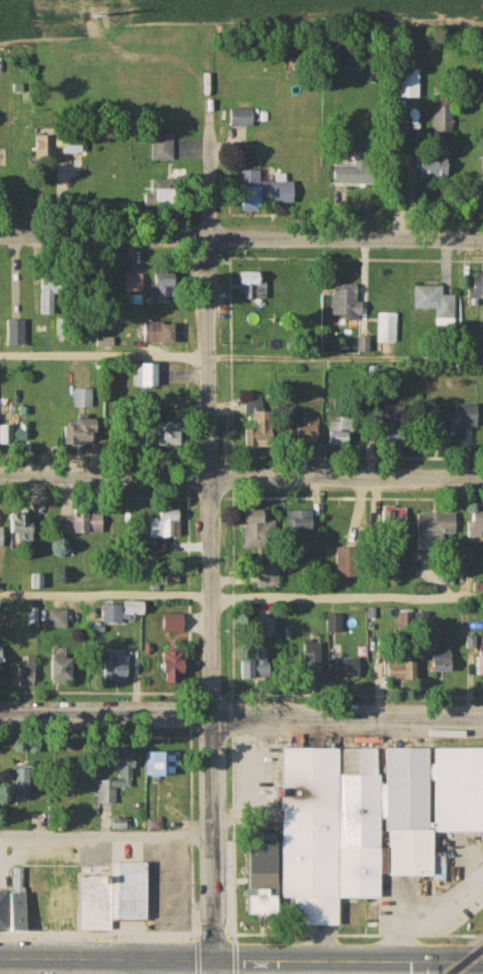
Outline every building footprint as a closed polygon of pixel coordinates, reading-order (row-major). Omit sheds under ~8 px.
[(397,101),(420,101),(420,71),(397,71),(397,101)] [(254,111),(230,111),(230,128),(254,128),(254,111)] [(174,135),(152,135),(152,162),(174,163),(174,135)] [(83,155),(83,136),(56,136),(56,155),(83,155)] [(51,137),(35,137),(35,162),(51,162),(51,137)] [(334,187),(380,186),(380,168),(367,168),(367,154),(355,154),(355,167),(334,168),(334,187)] [(451,181),(451,157),(419,157),(419,181),(451,181)] [(261,205),(261,173),(242,173),(242,205),(261,205)] [(285,176),(274,176),(274,183),(267,183),(267,205),(295,205),(295,184),(285,184),(285,176)] [(177,181),(152,181),(152,209),(177,209),(177,181)] [(153,275),(153,305),(177,305),(177,275),(153,275)] [(240,301),(267,301),(267,275),(240,275),(240,301)] [(472,300),(482,300),(482,276),(472,276),(472,300)] [(54,317),(54,296),(68,296),(68,277),(39,277),(39,317),(54,317)] [(359,303),(359,286),(335,286),(335,317),(364,317),(364,303),(359,303)] [(436,311),(436,324),(455,324),(455,297),(443,297),(444,288),(414,287),(413,310),(436,311)] [(397,345),(397,315),(377,315),(377,345),(397,345)] [(26,322),(6,322),(6,348),(26,348),(26,322)] [(145,346),(178,346),(178,323),(145,323),(145,346)] [(132,366),(132,389),(159,389),(159,366),(132,366)] [(73,409),(92,410),(92,390),(73,390),(73,409)] [(265,402),(246,402),(246,422),(257,422),(257,431),(246,431),(246,448),(273,448),(273,414),(265,414),(265,402)] [(479,429),(479,406),(452,406),(452,429),(479,429)] [(405,441),(405,415),(381,415),(381,441),(405,441)] [(100,419),(68,419),(68,444),(100,444),(100,419)] [(303,420),(303,445),(320,445),(320,420),(303,420)] [(328,450),(353,450),(353,420),(328,420),(328,450)] [(161,424),(161,449),(183,449),(183,424),(161,424)] [(382,509),(382,530),(407,530),(407,509),(382,509)] [(104,510),(72,510),(72,517),(60,517),(60,535),(104,535),(104,510)] [(482,534),(482,510),(469,510),(469,534),(482,534)] [(151,539),(181,539),(181,511),(162,511),(162,520),(151,520),(151,539)] [(246,552),(276,552),(276,512),(246,512),(246,552)] [(315,540),(315,512),(289,512),(289,540),(315,540)] [(10,535),(16,535),(16,544),(35,544),(35,514),(10,514),(10,535)] [(441,552),(441,536),(457,536),(457,515),(419,515),(419,552),(441,552)] [(337,550),(337,579),(361,579),(361,550),(337,550)] [(278,588),(278,566),(260,566),(260,588),(278,588)] [(147,605),(126,605),(126,615),(147,615),(147,605)] [(103,625),(123,625),(123,607),(103,607),(103,625)] [(67,630),(67,612),(48,612),(48,630),(67,630)] [(186,616),(163,616),(163,634),(186,634),(186,616)] [(342,634),(342,617),(328,617),(328,634),(342,634)] [(305,642),(305,679),(323,679),(323,642),(305,642)] [(456,673),(452,645),(434,648),(438,675),(456,673)] [(271,681),(271,648),(241,648),(241,681),(271,681)] [(131,654),(108,654),(108,683),(131,683),(131,654)] [(181,686),(181,676),(189,676),(189,654),(164,654),(164,686),(181,686)] [(53,686),(77,686),(77,656),(53,656),(53,686)] [(10,688),(36,688),(36,658),(20,658),(20,669),(10,669),(10,688)] [(332,680),(361,680),(361,659),(332,659),(332,680)] [(419,663),(386,663),(386,684),(419,684),(419,663)] [(434,750),(434,751),(381,750),(381,751),(282,750),(281,847),(251,847),(249,918),(280,919),(280,901),(295,902),(295,929),(341,929),(342,900),(383,901),(383,878),(437,878),(438,833),(482,834),(482,751),(434,750)] [(172,754),(147,754),(147,778),(172,778),(172,754)] [(117,805),(117,789),(133,789),(132,762),(110,762),(110,777),(98,777),(98,806),(117,805)] [(32,770),(18,770),(18,803),(32,803),(32,770)] [(111,862),(112,874),(84,874),(83,897),(83,931),(114,931),(114,918),(147,919),(147,862),(111,862)] [(28,934),(28,870),(10,870),(10,934),(28,934)] [(367,903),(367,931),(380,931),(380,903),(367,903)]
